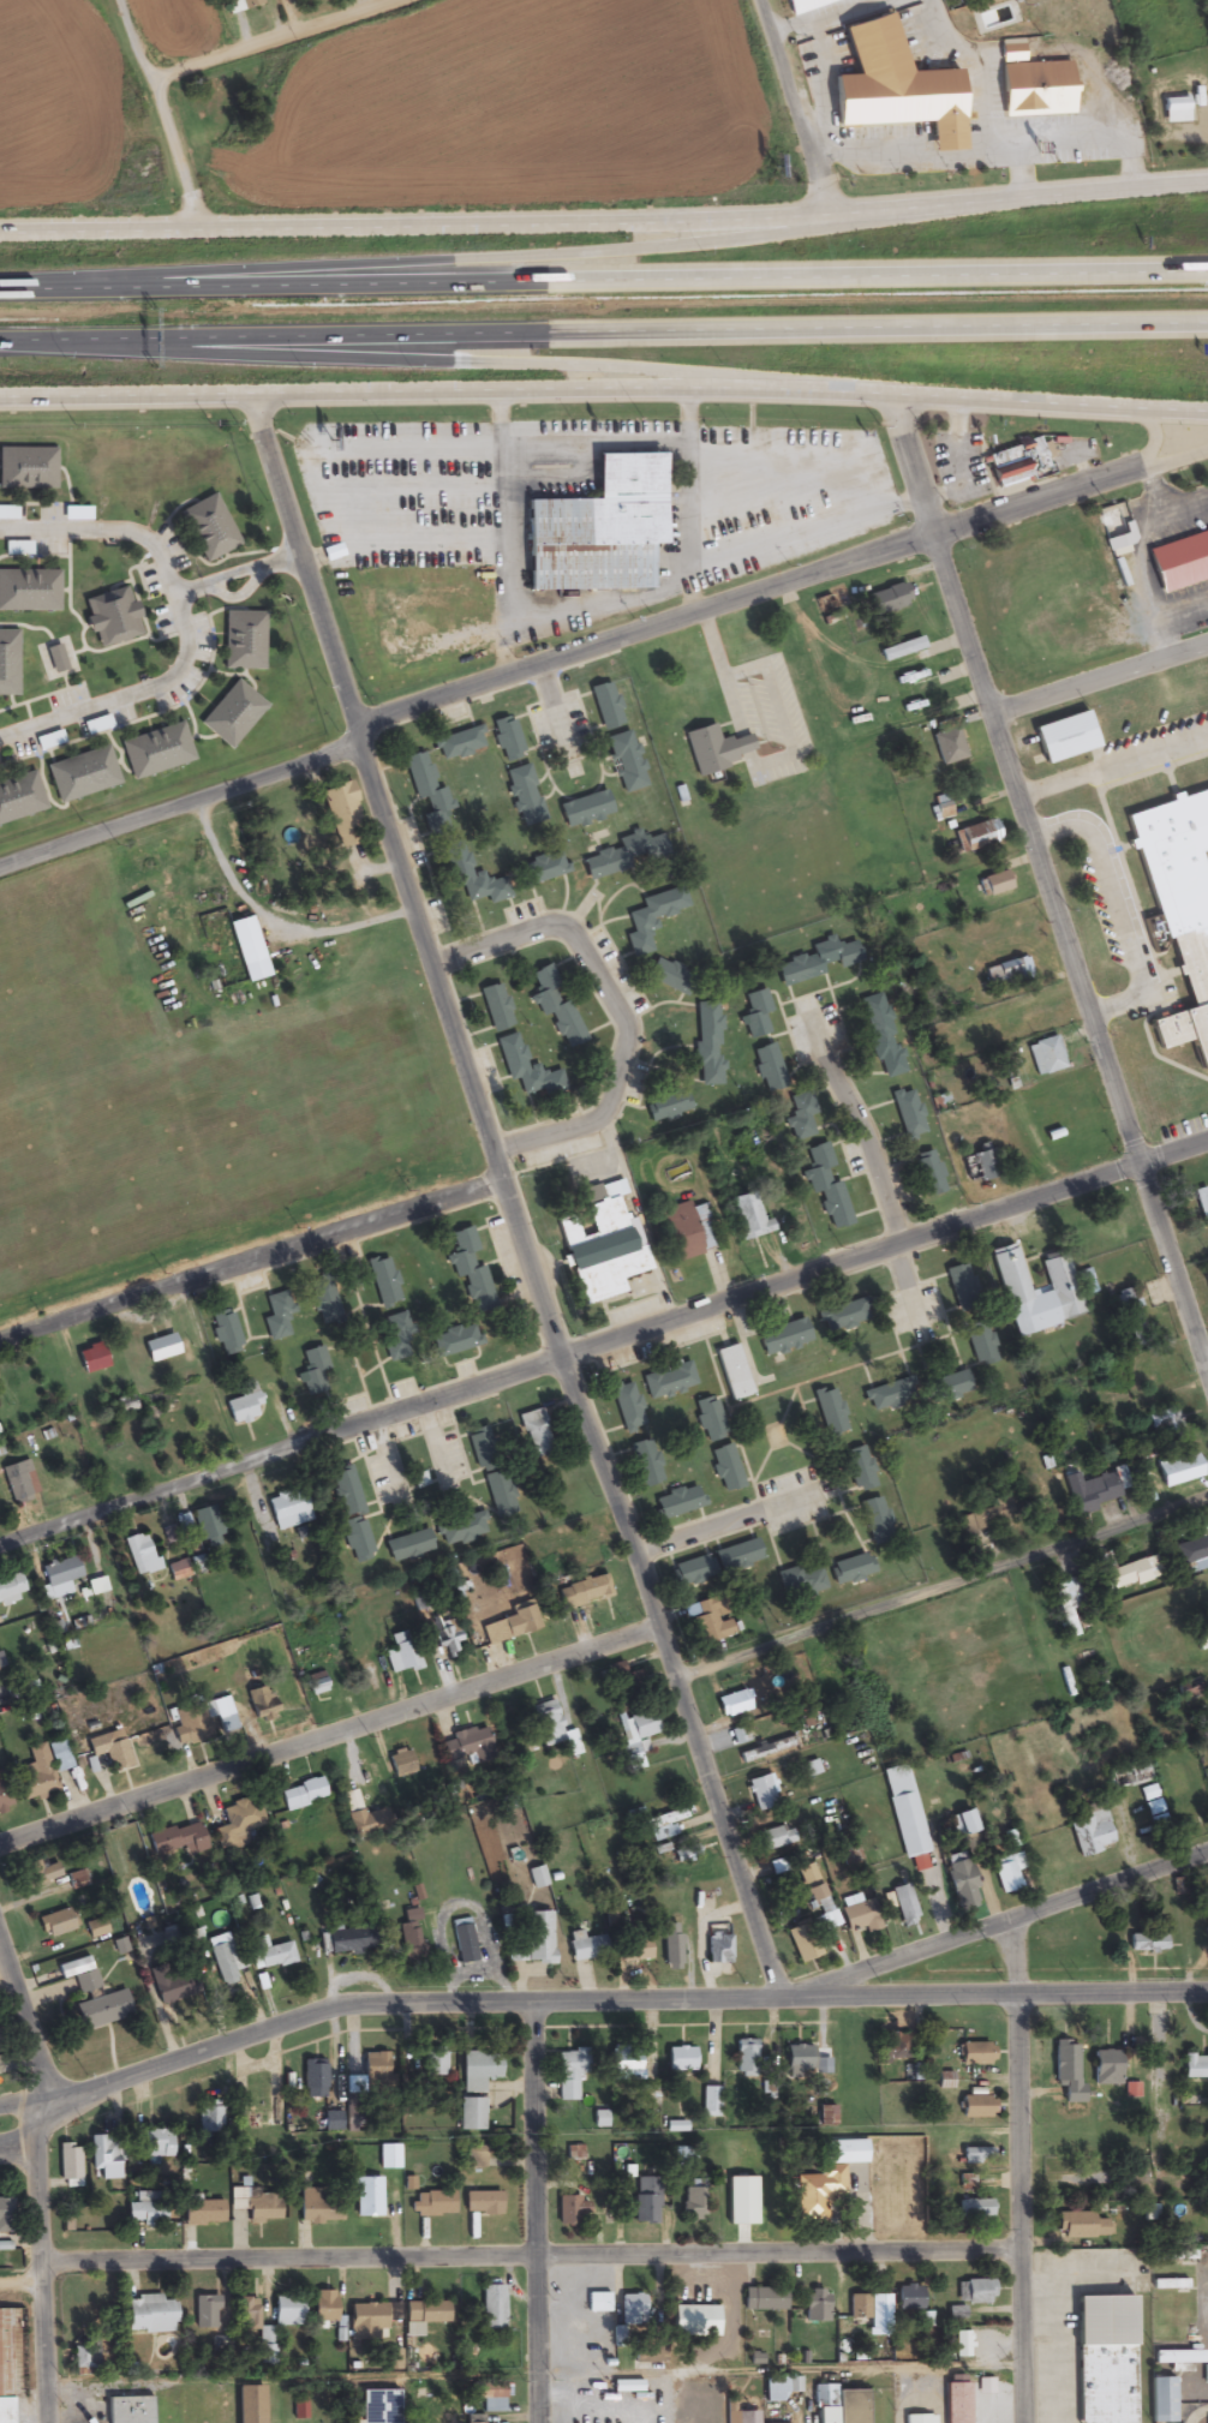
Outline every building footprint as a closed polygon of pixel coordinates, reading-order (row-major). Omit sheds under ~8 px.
[(228,15),(262,7),(260,0),(224,0),(228,15)] [(788,17),(842,0),(783,0),(788,17)] [(957,71),(899,74),(896,20),(846,23),(849,77),(830,78),(833,129),(928,124),(930,154),(961,152),(957,71)] [(1069,63),(999,65),(1001,118),(1071,116),(1069,63)] [(1162,124),(1188,124),(1188,98),(1162,98),(1162,124)] [(0,438),(0,480),(59,480),(58,437),(0,438)] [(602,444),(602,490),(531,491),(531,581),(654,580),(654,536),(670,536),(669,444),(602,444)] [(1036,444),(986,454),(993,487),(1032,479),(1028,458),(1039,456),(1036,444)] [(180,504),(208,555),(244,534),(215,485),(180,504)] [(1148,540),(1162,585),(1207,570),(1207,521),(1148,540)] [(62,600),(62,560),(0,561),(0,601),(62,600)] [(86,592),(92,608),(86,609),(92,623),(96,622),(103,640),(146,624),(140,609),(145,606),(140,593),(136,594),(130,576),(86,592)] [(865,596),(873,618),(911,605),(903,583),(865,596)] [(227,602),(227,662),(270,662),(270,602),(227,602)] [(22,686),(20,621),(0,621),(0,686),(22,686)] [(47,640),(55,665),(70,660),(61,635),(47,640)] [(882,659),(923,653),(921,642),(880,648),(882,659)] [(239,670),(202,714),(233,741),(270,695),(239,670)] [(588,691),(603,734),(624,727),(610,684),(588,691)] [(1035,718),(1047,754),(1102,736),(1090,700),(1035,718)] [(120,734),(134,774),(199,753),(185,712),(120,734)] [(523,758),(512,717),(491,723),(503,764),(523,758)] [(684,734),(695,774),(755,757),(748,735),(719,744),(714,726),(684,734)] [(940,766),(964,759),(955,727),(931,734),(940,766)] [(438,761),(484,752),(480,730),(434,739),(438,761)] [(64,744),(60,732),(35,740),(39,752),(64,744)] [(607,738),(621,795),(644,789),(631,732),(607,738)] [(47,755),(60,797),(121,777),(107,736),(47,755)] [(444,790),(434,792),(424,754),(403,759),(413,801),(425,798),(429,815),(447,890),(462,886),(466,903),(486,898),(487,905),(507,900),(502,879),(483,883),(482,875),(469,878),(460,840),(456,842),(444,790)] [(49,800),(36,760),(0,772),(0,815),(49,800)] [(507,771),(517,826),(542,821),(531,766),(507,771)] [(1134,830),(1129,831),(1132,843),(1140,840),(1168,931),(1173,929),(1182,956),(1178,957),(1180,967),(1186,965),(1197,999),(1154,1013),(1162,1040),(1195,1029),(1204,1058),(1207,1057),(1207,864),(1201,843),(1207,840),(1207,780),(1184,788),(1183,782),(1171,785),(1173,791),(1126,807),(1134,830)] [(358,820),(348,783),(321,791),(336,850),(350,847),(344,824),(358,820)] [(557,807),(564,830),(611,815),(604,792),(557,807)] [(1000,839),(992,819),(957,832),(965,852),(1000,839)] [(666,859),(659,832),(617,844),(618,851),(582,861),(587,881),(666,859)] [(524,867),(533,888),(566,872),(556,852),(524,867)] [(984,897),(1010,890),(1005,872),(979,879),(984,897)] [(656,953),(647,921),(687,909),(682,889),(639,900),(642,910),(627,915),(632,935),(624,938),(631,960),(656,953)] [(251,918),(227,924),(244,985),(267,978),(251,918)] [(822,977),(820,967),(834,964),(835,969),(858,964),(853,943),(833,948),(832,941),(810,947),(812,956),(775,966),(781,987),(822,977)] [(687,977),(656,959),(645,978),(676,995),(687,977)] [(985,967),(988,987),(1030,980),(1027,960),(985,967)] [(531,997),(542,1022),(552,1018),(565,1050),(584,1041),(552,965),(530,975),(538,994),(531,997)] [(477,993),(494,1036),(515,1028),(498,985),(477,993)] [(742,997),(748,1017),(741,1019),(747,1041),(769,1035),(763,1014),(769,1012),(763,991),(742,997)] [(858,1000),(880,1082),(903,1076),(881,994),(858,1000)] [(696,1087),(719,1087),(718,1004),(695,1004),(696,1087)] [(506,1083),(517,1080),(522,1099),(564,1088),(560,1071),(539,1076),(537,1069),(526,1072),(517,1035),(495,1040),(506,1083)] [(1025,1046),(1037,1078),(1065,1068),(1054,1036),(1025,1046)] [(765,1094),(785,1088),(772,1046),(753,1052),(765,1094)] [(923,1134),(912,1090),(891,1096),(903,1140),(923,1134)] [(786,1120),(793,1142),(821,1134),(808,1093),(789,1098),(794,1117),(786,1120)] [(851,1223),(825,1142),(804,1148),(811,1169),(802,1172),(809,1195),(819,1192),(830,1229),(851,1223)] [(999,1176),(992,1148),(971,1153),(977,1181),(999,1176)] [(947,1188),(927,1151),(909,1160),(928,1197),(947,1188)] [(553,1217),(579,1306),(623,1294),(619,1279),(649,1270),(634,1218),(623,1221),(616,1197),(625,1194),(620,1179),(573,1193),(578,1210),(553,1217)] [(773,1232),(770,1220),(760,1222),(753,1191),(727,1198),(738,1241),(773,1232)] [(1204,1230),(1207,1229),(1207,1193),(1193,1198),(1204,1230)] [(658,1211),(672,1262),(701,1255),(693,1223),(704,1220),(701,1208),(689,1211),(687,1203),(658,1211)] [(463,1276),(471,1303),(492,1296),(471,1228),(449,1234),(455,1255),(445,1257),(452,1279),(463,1276)] [(1083,1317),(1065,1251),(1039,1258),(1047,1286),(1027,1292),(1014,1243),(990,1250),(1014,1336),(1083,1317)] [(398,1304),(391,1257),(368,1260),(375,1307),(398,1304)] [(956,1312),(978,1306),(967,1264),(945,1270),(956,1312)] [(338,1312),(328,1278),(307,1284),(318,1319),(338,1312)] [(269,1317),(261,1319),(269,1343),(290,1337),(283,1317),(291,1315),(284,1292),(263,1298),(269,1317)] [(819,1317),(831,1336),(860,1318),(848,1299),(819,1317)] [(208,1316),(222,1357),(242,1350),(228,1309),(208,1316)] [(388,1360),(403,1355),(399,1339),(410,1336),(403,1312),(377,1319),(388,1360)] [(763,1358),(810,1344),(802,1319),(755,1334),(763,1358)] [(480,1348),(474,1324),(430,1335),(436,1358),(480,1348)] [(148,1365),(179,1354),(173,1333),(141,1344),(148,1365)] [(713,1351),(729,1401),(752,1394),(736,1344),(713,1351)] [(75,1352),(82,1375),(107,1368),(100,1345),(75,1352)] [(326,1391),(319,1371),(328,1368),(320,1346),(300,1353),(307,1372),(297,1375),(305,1398),(326,1391)] [(641,1377),(648,1400),(696,1385),(689,1362),(641,1377)] [(965,1395),(958,1372),(924,1383),(932,1406),(965,1395)] [(905,1378),(864,1391),(871,1413),(912,1399),(905,1378)] [(622,1436),(644,1431),(631,1380),(610,1385),(622,1436)] [(238,1394),(222,1408),(238,1427),(255,1413),(253,1409),(263,1401),(248,1383),(237,1393),(238,1394)] [(811,1394),(826,1438),(846,1430),(831,1387),(811,1394)] [(725,1438),(715,1397),(693,1403),(704,1443),(725,1438)] [(1147,1413),(1152,1435),(1181,1428),(1176,1407),(1147,1413)] [(530,1459),(554,1452),(541,1408),(517,1415),(530,1459)] [(476,1470),(497,1464),(486,1427),(466,1434),(476,1470)] [(628,1448),(641,1487),(662,1480),(649,1441),(628,1448)] [(708,1453),(724,1493),(743,1485),(728,1445),(708,1453)] [(871,1487),(867,1448),(844,1450),(848,1489),(871,1487)] [(1163,1488),(1203,1476),(1196,1453),(1156,1465),(1163,1488)] [(1,1468),(11,1505),(31,1500),(21,1463),(1,1468)] [(1064,1481),(1074,1514),(1123,1499),(1120,1489),(1127,1487),(1120,1463),(1064,1481)] [(350,1471),(331,1476),(346,1521),(341,1522),(354,1563),(377,1556),(350,1471)] [(482,1480),(496,1519),(515,1513),(501,1473),(482,1480)] [(653,1497),(658,1520),(701,1510),(695,1488),(653,1497)] [(301,1490),(265,1501),(275,1532),(310,1521),(301,1490)] [(868,1539),(888,1535),(881,1498),(860,1503),(868,1539)] [(189,1513),(202,1544),(219,1536),(207,1506),(189,1513)] [(442,1540),(483,1540),(483,1519),(442,1519),(442,1540)] [(391,1564),(432,1550),(424,1529),(384,1543),(391,1564)] [(160,1570),(146,1531),(122,1540),(136,1579),(160,1570)] [(724,1574),(761,1561),(753,1539),(716,1552),(724,1574)] [(1177,1566),(1204,1560),(1199,1539),(1172,1545),(1177,1566)] [(827,1565),(834,1587),(872,1575),(866,1553),(827,1565)] [(1160,1577),(1154,1555),(1111,1568),(1107,1553),(1091,1558),(1101,1594),(1160,1577)] [(82,1576),(73,1555),(39,1570),(48,1591),(82,1576)] [(674,1588),(713,1580),(708,1557),(669,1565),(674,1588)] [(188,1576),(184,1561),(166,1566),(170,1581),(188,1576)] [(777,1577),(784,1601),(831,1587),(823,1563),(777,1577)] [(612,1597),(606,1575),(555,1588),(561,1610),(612,1597)] [(85,1583),(89,1597),(107,1592),(103,1578),(85,1583)] [(1049,1585),(1066,1638),(1080,1634),(1076,1620),(1087,1617),(1074,1578),(1049,1585)] [(22,1579),(0,1579),(0,1604),(22,1604),(22,1579)] [(684,1608),(698,1646),(732,1634),(727,1619),(716,1623),(708,1599),(684,1608)] [(512,1616),(480,1628),(487,1647),(539,1627),(529,1602),(510,1609),(512,1616)] [(449,1658),(462,1652),(451,1626),(442,1630),(437,1616),(426,1621),(438,1649),(444,1646),(449,1658)] [(417,1670),(414,1633),(385,1635),(388,1672),(417,1670)] [(622,1673),(622,1664),(609,1666),(612,1691),(640,1688),(638,1671),(622,1673)] [(330,1690),(323,1674),(304,1683),(311,1698),(330,1690)] [(1180,1699),(1200,1692),(1195,1679),(1175,1686),(1180,1699)] [(255,1723),(276,1717),(266,1685),(245,1692),(255,1723)] [(714,1698),(720,1719),(752,1710),(746,1689),(714,1698)] [(173,1709),(177,1729),(172,1730),(174,1741),(207,1734),(204,1720),(216,1717),(220,1734),(236,1730),(229,1697),(173,1709)] [(530,1707),(542,1748),(565,1742),(569,1757),(581,1754),(574,1730),(562,1733),(553,1700),(530,1707)] [(659,1734),(652,1708),(618,1717),(625,1743),(659,1734)] [(734,1745),(748,1740),(742,1725),(728,1731),(734,1745)] [(490,1753),(486,1730),(442,1736),(445,1759),(490,1753)] [(738,1755),(742,1765),(796,1746),(792,1735),(738,1755)] [(14,1770),(22,1802),(58,1793),(45,1743),(27,1748),(31,1765),(14,1770)] [(385,1756),(393,1780),(415,1773),(407,1749),(385,1756)] [(1111,1792),(1150,1780),(1144,1761),(1106,1773),(1111,1792)] [(908,1768),(882,1773),(901,1859),(927,1853),(908,1768)] [(327,1797),(319,1777),(278,1793),(286,1813),(327,1797)] [(753,1777),(750,1808),(772,1810),(774,1779),(753,1777)] [(352,1839),(383,1832),(378,1811),(362,1815),(356,1791),(341,1794),(352,1839)] [(214,1831),(219,1849),(243,1841),(240,1833),(264,1825),(255,1797),(220,1808),(226,1827),(214,1831)] [(641,1823),(650,1845),(677,1834),(673,1823),(687,1817),(683,1807),(641,1823)] [(1067,1824),(1078,1858),(1113,1847),(1101,1807),(1087,1811),(1089,1817),(1067,1824)] [(959,1837),(977,1831),(970,1809),(952,1815),(959,1837)] [(156,1853),(184,1850),(185,1854),(204,1852),(201,1825),(153,1831),(156,1853)] [(788,1845),(783,1826),(754,1833),(759,1852),(788,1845)] [(674,1862),(699,1857),(697,1846),(672,1851),(674,1862)] [(1018,1885),(1010,1856),(991,1861),(998,1890),(1018,1885)] [(18,1867),(26,1889),(61,1876),(55,1862),(41,1867),(38,1860),(18,1867)] [(824,1896),(811,1863),(794,1870),(807,1903),(824,1896)] [(532,1889),(547,1885),(541,1866),(527,1871),(532,1889)] [(945,1874),(959,1912),(980,1905),(966,1867),(945,1874)] [(921,1919),(902,1885),(887,1893),(905,1927),(921,1919)] [(867,1925),(858,1896),(839,1901),(847,1931),(867,1925)] [(36,1919),(42,1940),(77,1929),(71,1908),(36,1919)] [(421,1958),(419,1910),(402,1911),(403,1925),(399,1925),(401,1959),(421,1958)] [(551,1961),(550,1912),(521,1913),(522,1939),(508,1939),(509,1962),(551,1961)] [(450,1922),(458,1965),(478,1962),(470,1919),(450,1922)] [(798,1964),(820,1954),(805,1923),(784,1933),(798,1964)] [(662,1925),(662,1969),(680,1969),(680,1925),(662,1925)] [(365,1953),(364,1929),(319,1932),(321,1956),(365,1953)] [(582,1936),(582,1932),(569,1932),(568,1959),(605,1960),(606,1937),(582,1936)] [(1127,1934),(1127,1952),(1164,1952),(1164,1934),(1127,1934)] [(706,1964),(729,1964),(729,1935),(706,1935),(706,1964)] [(250,1940),(259,1971),(295,1961),(290,1942),(268,1948),(264,1936),(250,1940)] [(620,1962),(649,1960),(647,1939),(618,1941),(620,1962)] [(222,1988),(237,1982),(224,1942),(208,1948),(222,1988)] [(97,1991),(92,1959),(56,1964),(58,1980),(75,1978),(77,1994),(97,1991)] [(132,2015),(124,1989),(73,2005),(81,2032),(132,2015)] [(878,2061),(909,2060),(908,2034),(884,2035),(884,2044),(877,2044),(878,2061)] [(755,2040),(735,2040),(735,2074),(755,2074),(755,2040)] [(1052,2041),(1052,2087),(1062,2087),(1062,2103),(1083,2103),(1083,2085),(1076,2085),(1076,2041),(1052,2041)] [(958,2065),(992,2065),(992,2044),(958,2044),(958,2065)] [(608,2078),(639,2078),(639,2047),(608,2047),(608,2078)] [(785,2047),(785,2072),(809,2072),(809,2047),(785,2047)] [(446,2048),(421,2048),(421,2077),(446,2077),(446,2048)] [(693,2048),(665,2048),(665,2071),(693,2071),(693,2048)] [(1091,2051),(1091,2086),(1119,2086),(1119,2051),(1091,2051)] [(483,2093),(483,2079),(500,2079),(500,2053),(461,2053),(461,2093),(483,2093)] [(556,2102),(578,2102),(578,2053),(556,2053),(556,2102)] [(362,2090),(387,2090),(387,2054),(362,2054),(362,2090)] [(1207,2079),(1207,2056),(1182,2056),(1182,2080),(1207,2079)] [(303,2098),(325,2098),(325,2060),(303,2060),(303,2098)] [(719,2117),(719,2087),(702,2087),(702,2117),(719,2117)] [(283,2109),(267,2109),(267,2090),(243,2090),(243,2130),(283,2130),(283,2109)] [(959,2118),(992,2118),(992,2096),(959,2096),(959,2118)] [(457,2131),(483,2131),(483,2099),(457,2099),(457,2131)] [(222,2101),(198,2101),(198,2134),(222,2134),(222,2101)] [(818,2123),(833,2123),(833,2107),(818,2107),(818,2123)] [(342,2131),(342,2112),(323,2112),(323,2131),(342,2131)] [(173,2130),(139,2130),(139,2158),(173,2158),(173,2130)] [(118,2136),(92,2136),(92,2180),(118,2180),(118,2136)] [(866,2164),(866,2140),(819,2140),(819,2176),(796,2176),(796,2222),(829,2222),(829,2195),(844,2195),(844,2164),(866,2164)] [(399,2170),(399,2146),(378,2146),(378,2170),(399,2170)] [(695,2168),(695,2148),(672,2148),(672,2168),(695,2168)] [(994,2164),(994,2149),(961,2149),(961,2164),(994,2164)] [(60,2153),(60,2185),(80,2185),(80,2153),(60,2153)] [(658,2178),(633,2178),(633,2223),(658,2223),(658,2178)] [(380,2179),(356,2179),(356,2217),(380,2217),(380,2179)] [(683,2222),(702,2222),(702,2184),(683,2184),(683,2222)] [(232,2189),(232,2209),(248,2209),(248,2222),(279,2222),(279,2189),(232,2189)] [(297,2223),(340,2223),(340,2189),(297,2189),(297,2223)] [(412,2216),(453,2216),(453,2193),(412,2193),(412,2216)] [(500,2215),(500,2193),(463,2193),(463,2215),(500,2215)] [(166,2224),(166,2195),(135,2195),(135,2203),(126,2203),(126,2224),(166,2224)] [(557,2224),(587,2224),(587,2197),(557,2197),(557,2224)] [(991,2218),(991,2200),(957,2200),(957,2218),(991,2218)] [(222,2225),(222,2201),(183,2201),(183,2225),(222,2225)] [(1093,2213),(1055,2213),(1056,2239),(1111,2238),(1111,2220),(1093,2220),(1093,2213)] [(955,2281),(955,2303),(992,2303),(992,2281),(955,2281)] [(480,2329),(503,2329),(503,2286),(480,2286),(480,2329)] [(895,2286),(895,2309),(923,2309),(923,2286),(895,2286)] [(785,2311),(785,2289),(743,2289),(743,2311),(785,2311)] [(803,2322),(827,2322),(827,2290),(803,2290),(803,2322)] [(334,2292),(312,2292),(312,2329),(334,2329),(334,2292)] [(585,2313),(609,2313),(609,2294),(585,2294),(585,2313)] [(848,2319),(875,2319),(875,2295),(848,2295),(848,2319)] [(126,2333),(175,2333),(175,2301),(162,2301),(162,2296),(126,2296),(126,2333)] [(194,2329),(218,2329),(218,2296),(194,2296),(194,2329)] [(302,2326),(301,2296),(273,2297),(273,2329),(258,2329),(258,2298),(237,2298),(237,2335),(259,2335),(259,2344),(275,2344),(275,2327),(302,2326)] [(643,2323),(643,2296),(619,2296),(619,2323),(643,2323)] [(1074,2298),(1075,2422),(1134,2422),(1133,2297),(1074,2298)] [(447,2323),(447,2302),(407,2302),(407,2323),(447,2323)] [(378,2305),(348,2305),(348,2341),(378,2341),(378,2305)] [(671,2337),(718,2337),(718,2306),(671,2306),(671,2337)] [(11,2311),(0,2311),(0,2422),(13,2422),(11,2311)] [(952,2332),(952,2358),(968,2358),(968,2332),(952,2332)] [(96,2369),(96,2340),(73,2340),(73,2369),(96,2369)] [(662,2362),(662,2347),(635,2347),(635,2362),(662,2362)] [(1168,2371),(1189,2371),(1189,2363),(1202,2363),(1202,2352),(1153,2352),(1153,2364),(1168,2364),(1168,2371)] [(1172,2379),(1149,2379),(1149,2422),(1172,2422),(1172,2379)] [(641,2393),(641,2382),(611,2382),(611,2393),(641,2393)] [(944,2382),(944,2422),(967,2422),(967,2382),(944,2382)] [(836,2390),(836,2386),(813,2386),(813,2406),(835,2406),(835,2422),(866,2422),(865,2390),(836,2390)] [(263,2387),(236,2387),(236,2422),(263,2422),(263,2387)] [(489,2388),(482,2408),(498,2414),(505,2394),(489,2388)] [(360,2422),(398,2422),(398,2391),(360,2391),(360,2422)] [(293,2394),(293,2419),(305,2419),(305,2394),(293,2394)] [(151,2398),(104,2398),(104,2422),(151,2422),(151,2398)] [(455,2401),(442,2401),(442,2420),(455,2420),(455,2401)] [(736,2412),(736,2422),(759,2422),(759,2412),(736,2412)] [(934,2415),(903,2415),(903,2422),(934,2422),(934,2415)]
